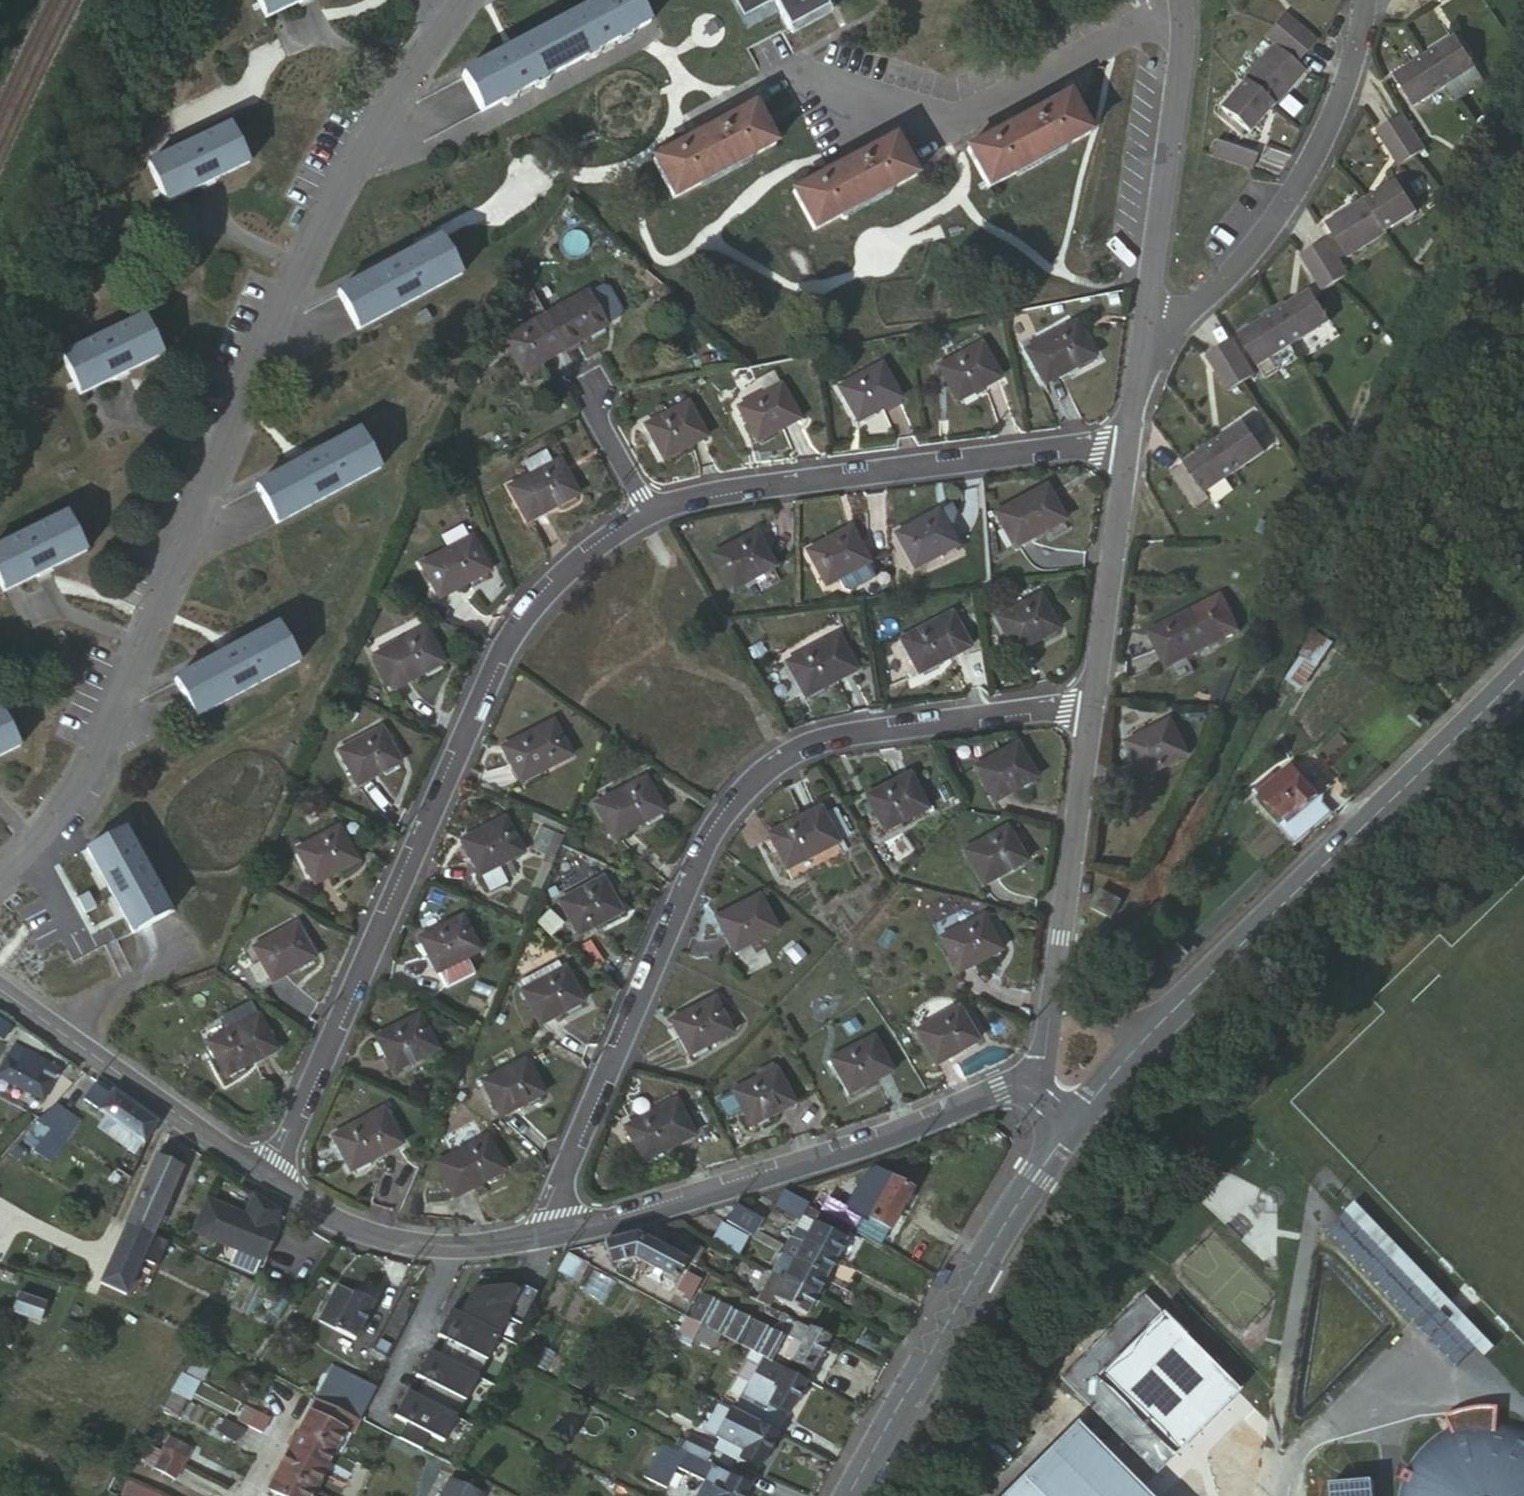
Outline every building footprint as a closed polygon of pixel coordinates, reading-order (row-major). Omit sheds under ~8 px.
[(267,20),(309,0),(258,0),(267,20)] [(462,78),(481,113),(648,24),(635,0),(611,0),(462,78)] [(746,22),(776,6),(787,0),(734,0),(746,22)] [(776,6),(746,22),(752,36),(783,19),(776,6)] [(1266,44),(1222,110),(1253,134),(1300,68),(1294,64),(1312,38),(1280,14),(1262,41),(1266,44)] [(1470,36),(1398,85),(1417,115),(1490,65),(1470,36)] [(1072,102),(968,156),(990,197),(1094,143),(1072,102)] [(754,109),(649,163),(670,203),(775,150),(754,109)] [(1412,116),(1390,131),(1410,161),(1431,145),(1412,116)] [(231,131),(150,168),(166,202),(248,164),(231,131)] [(1214,141),(1208,157),(1245,170),(1251,153),(1214,141)] [(894,142),(789,196),(810,237),(916,184),(894,142)] [(1403,171),(1327,222),(1347,249),(1421,198),(1403,171)] [(1328,231),(1304,248),(1324,280),(1349,262),(1328,231)] [(439,242),(340,295),(357,329),(458,277),(439,242)] [(599,285),(556,306),(572,341),(616,319),(599,285)] [(1318,290),(1246,339),(1266,368),(1338,318),(1318,290)] [(572,341),(556,306),(514,327),(531,362),(572,341)] [(147,321),(64,360),(81,395),(164,355),(147,321)] [(1078,331),(1030,354),(1046,387),(1093,365),(1078,331)] [(1242,341),(1217,356),(1242,392),(1266,377),(1242,341)] [(977,352),(935,373),(950,405),(993,386),(977,352)] [(876,369),(835,389),(851,423),(894,403),(876,369)] [(776,387),(736,408),(753,441),(796,420),(776,387)] [(690,404),(650,424),(667,456),(708,436),(690,404)] [(1252,424),(1178,474),(1201,510),(1218,499),(1215,493),(1272,457),(1252,424)] [(362,433),(258,488),(277,522),(381,467),(362,433)] [(536,462),(516,472),(532,504),(579,482),(562,449),(556,452),(550,439),(529,449),(536,462)] [(1053,502),(1008,524),(1023,554),(1069,532),(1053,502)] [(481,511),(432,535),(448,568),(497,544),(481,511)] [(952,515),(909,535),(926,570),(969,549),(952,515)] [(0,550),(0,580),(5,591),(86,552),(67,517),(0,550)] [(857,530),(818,550),(833,582),(874,562),(857,530)] [(761,546),(720,566),(737,598),(777,578),(761,546)] [(1222,596),(1143,630),(1161,668),(1239,632),(1222,596)] [(1040,602),(994,624),(1009,655),(1055,634),(1040,602)] [(431,614),(384,636),(402,670),(448,647),(431,614)] [(942,619),(894,642),(912,673),(959,650),(942,619)] [(278,626),(176,680),(195,718),(300,664),(278,626)] [(825,637),(782,659),(798,691),(842,669),(825,637)] [(1301,646),(1287,678),(1303,686),(1317,654),(1301,646)] [(385,706),(343,727),(359,761),(401,739),(385,706)] [(0,711),(0,757),(21,747),(3,710),(0,711)] [(560,713),(513,734),(529,769),(575,747),(560,713)] [(1166,741),(1121,762),(1136,794),(1180,772),(1166,741)] [(1009,750),(967,772),(982,802),(1025,780),(1009,750)] [(1272,784),(1263,792),(1288,817),(1301,805),(1306,810),(1324,794),(1294,764),(1272,784)] [(649,766),(606,787),(621,819),(664,798),(649,766)] [(1257,785),(1263,792),(1272,784),(1266,777),(1257,785)] [(899,782),(857,804),(875,837),(916,814),(899,782)] [(509,808),(465,826),(480,858),(522,840),(509,808)] [(350,810),(307,830),(321,861),(364,841),(350,810)] [(803,815),(759,838),(776,871),(818,849),(803,815)] [(123,829),(88,850),(133,933),(168,913),(123,829)] [(987,838),(946,860),(962,891),(1004,870),(987,838)] [(609,867),(569,884),(584,917),(624,899),(609,867)] [(1102,887),(1091,906),(1111,917),(1122,901),(1102,887)] [(471,907),(428,927),(444,960),(446,959),(454,975),(482,962),(474,946),(488,940),(471,907)] [(751,909),(709,930),(725,962),(768,941),(751,909)] [(310,910),(267,930),(282,964),(326,943),(310,910)] [(968,928),(925,949),(939,980),(983,959),(968,928)] [(532,966),(535,974),(571,957),(568,950),(532,966)] [(535,974),(532,975),(547,1007),(589,989),(573,956),(571,957),(535,974)] [(711,1007),(670,1028),(685,1061),(727,1040),(711,1007)] [(267,1009),(219,1031),(236,1067),(282,1045),(267,1009)] [(429,1009),(385,1029),(402,1062),(445,1041),(429,1009)] [(935,1015),(893,1036),(909,1067),(952,1046),(935,1015)] [(0,1016),(0,1031),(7,1036),(15,1026),(0,1016)] [(851,1048),(809,1069),(823,1100),(867,1078),(851,1048)] [(538,1049),(495,1068),(511,1100),(554,1082),(538,1049)] [(0,1069),(0,1078),(44,1100),(60,1071),(24,1050),(19,1061),(8,1055),(0,1069)] [(763,1077),(720,1099),(736,1132),(779,1109),(763,1077)] [(114,1094),(98,1083),(87,1097),(145,1139),(156,1122),(115,1092),(114,1094)] [(80,1106),(140,1150),(145,1139),(87,1097),(80,1106)] [(57,1105),(40,1118),(67,1135),(79,1119),(57,1105)] [(681,1107),(630,1131),(647,1166),(698,1142),(681,1107)] [(395,1111),(346,1135),(362,1167),(411,1142),(395,1111)] [(498,1132),(449,1155),(464,1188),(513,1166),(498,1132)] [(129,1222),(155,1233),(186,1166),(159,1155),(129,1222)] [(875,1172),(864,1190),(875,1195),(871,1201),(878,1205),(870,1219),(889,1229),(911,1189),(892,1179),(891,1182),(875,1172)] [(251,1273),(276,1217),(281,1207),(254,1189),(244,1211),(208,1196),(194,1229),(221,1241),(214,1257),(251,1273)] [(784,1194),(777,1210),(799,1219),(804,1210),(808,1204),(784,1194)] [(1462,1368),(1491,1339),(1352,1200),(1323,1229),(1462,1368)] [(756,1214),(738,1205),(729,1222),(748,1231),(751,1223),(756,1214)] [(802,1221),(819,1230),(821,1228),(825,1220),(804,1210),(799,1219),(802,1221)] [(821,1228),(846,1241),(850,1233),(825,1220),(821,1228)] [(747,1235),(720,1221),(712,1236),(739,1251),(747,1235)] [(802,1221),(794,1235),(812,1244),(819,1230),(802,1221)] [(127,1295),(155,1233),(129,1222),(101,1283),(127,1295)] [(748,1231),(747,1235),(779,1251),(785,1240),(751,1223),(748,1231)] [(812,1244),(837,1258),(846,1241),(821,1228),(819,1230),(812,1244)] [(638,1233),(606,1242),(612,1267),(638,1260),(676,1280),(688,1260),(638,1233)] [(784,1254),(801,1263),(812,1244),(794,1235),(784,1254)] [(686,1242),(680,1252),(698,1262),(703,1250),(686,1242)] [(801,1263),(826,1276),(837,1258),(812,1244),(801,1263)] [(591,1246),(567,1252),(568,1254),(569,1255),(582,1262),(589,1265),(591,1246)] [(790,1283),(815,1296),(826,1276),(801,1263),(784,1254),(782,1253),(772,1273),(790,1283)] [(582,1262),(569,1255),(560,1272),(573,1279),(582,1262)] [(689,1271),(679,1288),(686,1291),(683,1297),(690,1300),(702,1278),(689,1271)] [(805,1314),(815,1296),(790,1283),(772,1273),(759,1297),(769,1303),(773,1297),(805,1314)] [(318,1320),(337,1329),(355,1293),(337,1284),(318,1320)] [(404,1284),(372,1350),(388,1358),(417,1303),(407,1299),(413,1287),(404,1284)] [(476,1289),(462,1315),(500,1336),(509,1318),(524,1326),(541,1294),(526,1286),(523,1292),(513,1287),(476,1289)] [(19,1288),(11,1307),(39,1321),(48,1303),(19,1288)] [(703,1292),(689,1319),(726,1337),(767,1359),(770,1361),(784,1334),(761,1322),(739,1310),(703,1292)] [(748,1292),(739,1310),(761,1322),(770,1304),(769,1303),(759,1297),(748,1292)] [(355,1293),(337,1329),(355,1338),(373,1301),(355,1293)] [(478,1376),(500,1336),(462,1315),(454,1311),(441,1336),(449,1340),(441,1356),(478,1376)] [(726,1337),(689,1319),(684,1331),(718,1350),(726,1337)] [(790,1371),(807,1380),(828,1339),(800,1323),(792,1338),(804,1344),(790,1371)] [(433,1352),(420,1376),(428,1381),(419,1397),(456,1417),(478,1376),(441,1356),(433,1352)] [(770,1367),(772,1362),(770,1361),(767,1359),(747,1393),(769,1405),(779,1390),(762,1382),(770,1367)] [(805,1384),(770,1367),(762,1382),(779,1390),(769,1405),(789,1414),(805,1384)] [(320,1397),(363,1418),(376,1392),(332,1372),(320,1397)] [(190,1377),(181,1391),(195,1398),(203,1384),(190,1377)] [(195,1398),(181,1391),(174,1404),(187,1412),(195,1398)] [(443,1440),(456,1417),(419,1397),(411,1392),(399,1417),(411,1423),(403,1438),(426,1450),(434,1435),(443,1440)] [(310,1413),(345,1430),(355,1435),(361,1422),(317,1401),(310,1413)] [(251,1428),(265,1435),(273,1421),(246,1408),(239,1421),(251,1428)] [(717,1438),(725,1442),(721,1450),(727,1453),(724,1459),(756,1476),(777,1438),(759,1428),(760,1425),(733,1410),(717,1438)] [(301,1431),(335,1449),(345,1430),(310,1413),(301,1431)] [(997,1495),(1161,1495),(1078,1414),(997,1495)] [(251,1428),(239,1421),(229,1416),(221,1428),(245,1442),(251,1428)] [(325,1467),(335,1449),(301,1431),(291,1449),(325,1467)] [(683,1447),(689,1451),(702,1457),(708,1444),(690,1435),(683,1447)] [(171,1439),(164,1451),(187,1462),(193,1450),(171,1439)] [(315,1487),(325,1467),(291,1449),(281,1468),(315,1487)] [(727,1453),(721,1450),(718,1456),(724,1459),(727,1453)] [(187,1462),(164,1451),(156,1467),(178,1478),(187,1462)] [(751,1484),(702,1457),(689,1451),(679,1468),(712,1486),(706,1495),(745,1495),(751,1484)] [(315,1487),(281,1468),(268,1492),(276,1495),(277,1495),(310,1495),(315,1487)] [(441,1495),(482,1495),(449,1480),(441,1495)] [(1332,1495),(1372,1495),(1370,1483),(1331,1487),(1332,1495)] [(126,1495),(157,1495),(132,1484),(126,1495)]
